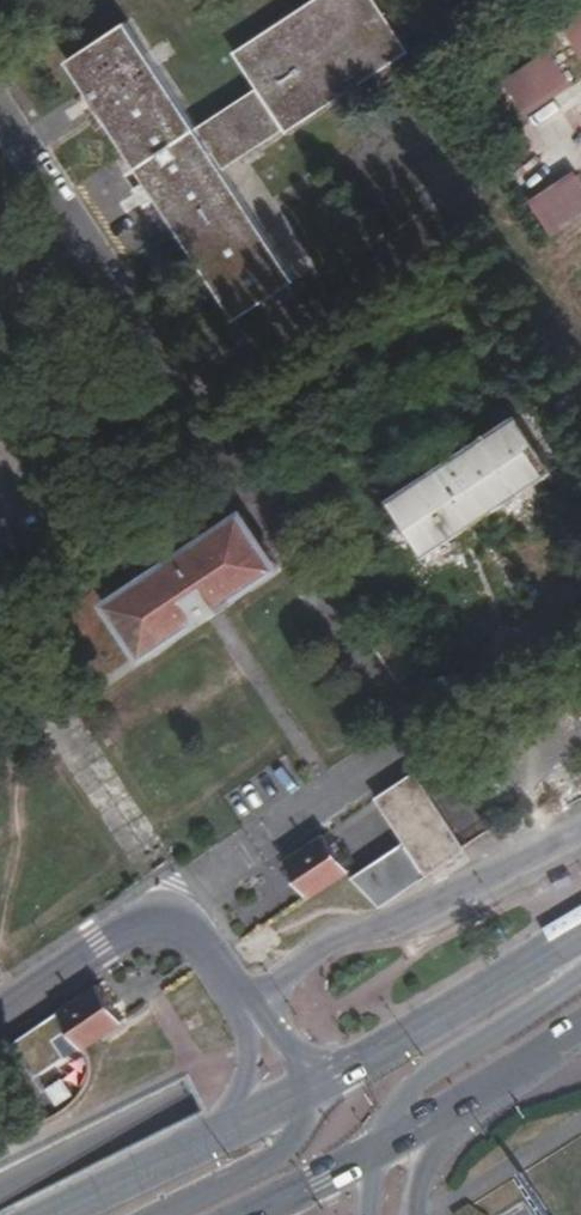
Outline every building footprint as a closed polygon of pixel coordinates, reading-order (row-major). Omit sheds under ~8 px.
[(68,63),(237,321),(299,281),(226,169),(285,131),(287,134),(411,55),(375,0),(316,0),(235,53),(258,89),(199,128),(129,22),(68,63)] [(580,54),(580,13),(562,25),(580,54)] [(504,78),(529,116),(577,85),(552,47),(504,78)] [(531,196),(553,235),(580,220),(580,168),(531,196)] [(518,417),(391,500),(427,553),(554,472),(518,417)] [(246,515),(112,605),(147,655),(278,568),(280,566),(246,515)] [(422,670),(387,617),(365,632),(400,684),(422,670)] [(358,879),(383,904),(463,851),(414,778),(379,801),(409,844),(358,879)] [(325,836),(287,861),(312,897),(350,873),(325,836)] [(126,1026),(100,987),(62,1014),(88,1051),(126,1026)] [(64,1077),(48,1088),(58,1104),(75,1094),(64,1077)]
